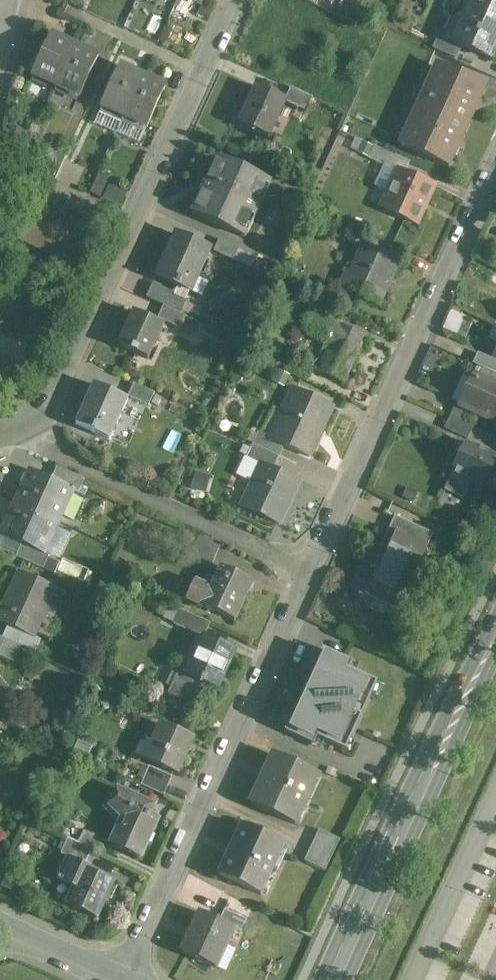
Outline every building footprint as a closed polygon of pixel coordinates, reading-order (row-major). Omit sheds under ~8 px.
[(462,19),(465,21),(455,43),(452,41),(452,42),(451,43),(461,47),(492,61),(495,53),(495,3),(489,0),(471,0),(462,19)] [(51,36),(32,77),(57,88),(76,47),(51,36)] [(452,42),(439,36),(433,49),(455,59),(461,47),(451,43),(452,42)] [(98,57),(76,47),(57,88),(79,98),(98,57)] [(418,107),(467,128),(474,113),(481,111),(479,103),(486,88),(437,66),(418,107)] [(143,77),(120,67),(101,108),(124,118),(143,77)] [(165,87),(143,77),(124,118),(147,129),(165,87)] [(285,101),(257,88),(240,125),(268,138),(285,102),(285,101)] [(285,101),(285,102),(307,113),(313,99),(291,89),(285,101)] [(467,128),(418,107),(400,146),(449,168),(456,152),(463,150),(461,143),(467,128)] [(396,157),(374,147),(368,159),(391,170),(391,168),(396,157)] [(269,183),(218,160),(193,215),(243,238),(269,183)] [(434,188),(399,172),(382,209),(417,225),(434,188)] [(103,195),(108,176),(99,174),(94,193),(103,195)] [(36,196),(26,218),(28,219),(37,223),(47,201),(36,196)] [(58,206),(47,201),(37,223),(39,224),(48,228),(58,206)] [(69,211),(58,206),(48,228),(49,229),(59,233),(69,211)] [(80,216),(69,211),(59,233),(60,234),(70,238),(80,216)] [(26,218),(15,213),(5,235),(18,241),(28,219),(26,218)] [(80,216),(70,238),(70,239),(81,243),(91,221),(80,216)] [(37,223),(28,219),(18,241),(28,246),(39,224),(37,223)] [(48,228),(39,224),(28,246),(39,251),(49,229),(48,228)] [(49,229),(39,251),(50,256),(60,234),(59,233),(49,229)] [(70,238),(60,234),(50,256),(60,261),(70,239),(70,238)] [(175,235),(156,278),(175,286),(174,287),(178,289),(179,288),(191,294),(211,251),(175,235)] [(81,243),(70,239),(60,261),(71,266),(81,243)] [(240,249),(219,240),(214,253),(234,262),(240,249)] [(399,263),(366,248),(346,291),(379,306),(399,263)] [(187,300),(153,284),(146,299),(166,308),(181,315),(187,300)] [(181,315),(166,308),(161,321),(180,330),(186,317),(181,315)] [(446,330),(466,335),(470,315),(450,311),(446,330)] [(163,327),(134,313),(119,346),(133,353),(148,360),(163,327)] [(365,338),(340,327),(312,314),(303,334),(331,347),(320,371),(344,383),(365,338)] [(361,333),(364,325),(341,315),(338,322),(361,333)] [(478,354),(473,365),(495,375),(495,362),(478,354)] [(313,371),(291,360),(285,373),(307,383),(313,371)] [(478,380),(466,408),(465,409),(479,416),(495,424),(495,388),(478,380)] [(155,394),(134,385),(129,398),(149,407),(155,394)] [(94,386),(77,425),(110,440),(127,401),(94,386)] [(333,407),(294,389),(271,439),(276,441),(275,443),(284,447),(309,458),(333,407)] [(466,408),(456,404),(451,416),(474,427),(479,416),(465,409),(466,408)] [(474,427),(451,416),(444,429),(468,440),(474,427)] [(271,439),(258,433),(252,445),(279,457),(284,447),(275,443),(276,441),(271,439)] [(465,444),(464,445),(460,443),(456,452),(460,454),(451,474),(452,475),(445,491),(463,500),(471,484),(484,490),(491,473),(494,474),(495,470),(495,458),(465,444)] [(279,457),(252,445),(246,459),(261,467),(262,465),(273,470),(279,457)] [(273,470),(262,465),(261,467),(242,509),(278,525),(298,482),(273,470)] [(84,480),(57,468),(51,480),(74,490),(74,491),(78,494),(84,480)] [(51,480),(30,470),(15,503),(59,523),(74,491),(74,490),(51,480)] [(59,523),(15,503),(0,535),(22,545),(44,555),(45,554),(59,523)] [(433,535),(401,520),(395,533),(423,546),(427,548),(433,535)] [(395,533),(383,560),(368,552),(351,589),(398,611),(410,584),(406,582),(423,546),(395,533)] [(221,546),(200,536),(190,557),(211,566),(221,546)] [(44,555),(22,545),(16,557),(43,569),(49,556),(45,554),(44,555)] [(252,583),(221,569),(211,591),(194,583),(186,600),(234,622),(252,583)] [(18,572),(0,611),(0,623),(14,629),(33,638),(38,623),(35,622),(44,604),(50,606),(58,590),(18,572)] [(206,622),(180,610),(174,625),(200,637),(206,622)] [(33,638),(14,629),(8,641),(21,647),(35,654),(41,641),(33,638)] [(0,637),(0,657),(13,663),(21,647),(8,641),(0,637)] [(233,652),(204,639),(188,673),(179,669),(168,694),(195,706),(205,684),(216,689),(233,652)] [(365,684),(338,742),(314,732),(311,739),(292,730),(306,700),(301,697),(285,733),(286,733),(314,746),(317,739),(342,751),(347,739),(351,741),(372,695),(369,693),(374,682),(349,670),(352,663),(323,650),(307,685),(311,687),(325,657),(345,666),(341,673),(365,684)] [(345,666),(325,657),(311,687),(306,700),(292,730),(311,739),(314,732),(338,742),(365,684),(341,673),(345,666)] [(193,740),(161,725),(152,746),(153,747),(146,761),(177,775),(193,740)] [(318,776),(274,756),(251,805),(295,826),(318,776)] [(172,778),(149,767),(141,786),(164,796),(172,778)] [(158,820),(128,806),(125,812),(130,814),(114,847),(140,860),(158,820)] [(284,847),(241,827),(218,876),(261,896),(284,847)] [(340,841),(319,831),(312,846),(333,856),(340,841)] [(107,842),(84,832),(78,845),(91,851),(101,855),(107,842)] [(78,845),(67,840),(61,855),(85,866),(91,851),(78,845)] [(333,856),(312,846),(304,862),(325,872),(333,856)] [(114,883),(83,869),(66,906),(97,920),(114,883)] [(246,920),(224,910),(219,922),(233,929),(241,932),(246,920)] [(219,922),(201,914),(183,953),(215,968),(233,929),(219,922)]
